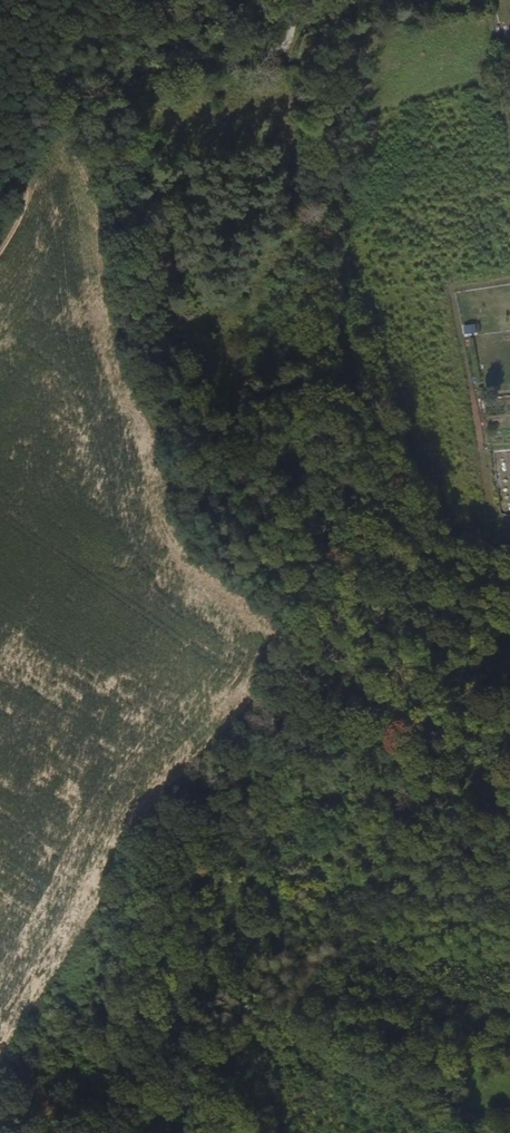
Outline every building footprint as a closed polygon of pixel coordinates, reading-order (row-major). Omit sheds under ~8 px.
[(168,251),(153,256),(158,270),(172,265),(168,251)]
